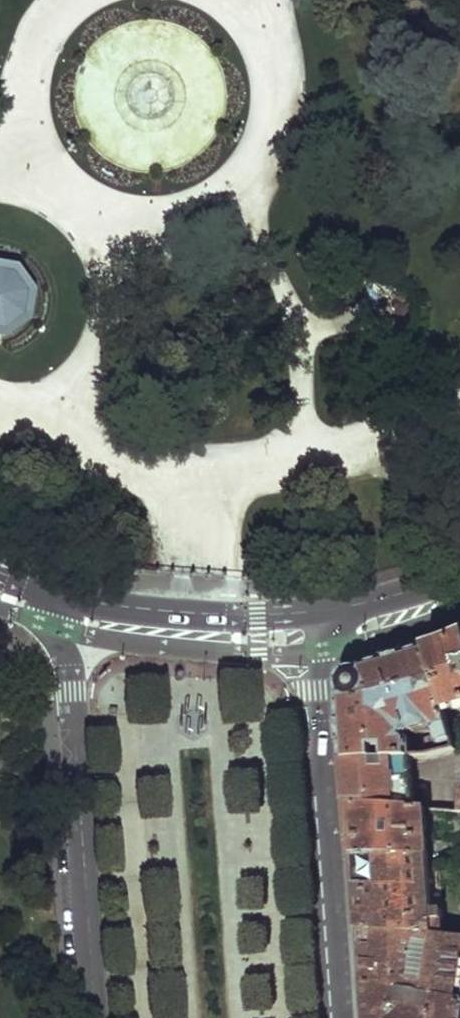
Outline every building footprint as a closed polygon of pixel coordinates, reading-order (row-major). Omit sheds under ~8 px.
[(11,335),(21,328),(28,319),(31,308),(31,297),(28,286),(21,277),(12,271),(1,268),(0,268),(0,338),(11,335)] [(427,651),(448,710),(459,706),(459,638),(448,643),(427,651)] [(347,676),(342,683),(347,761),(378,759),(377,746),(389,745),(391,758),(413,756),(412,740),(406,736),(411,728),(417,731),(430,729),(432,721),(440,724),(438,730),(441,740),(444,739),(457,734),(448,710),(427,651),(386,664),(347,676)] [(444,739),(448,750),(459,746),(459,743),(457,734),(444,739)] [(378,759),(347,761),(349,781),(350,805),(417,807),(413,756),(391,758),(378,759)] [(417,807),(350,805),(352,829),(354,855),(430,851),(427,808),(417,807)] [(430,851),(354,855),(356,895),(359,927),(435,934),(434,918),(445,916),(443,906),(433,906),(430,851)] [(359,927),(362,979),(365,1017),(459,1017),(459,1000),(457,999),(459,982),(459,936),(435,934),(359,927)]
